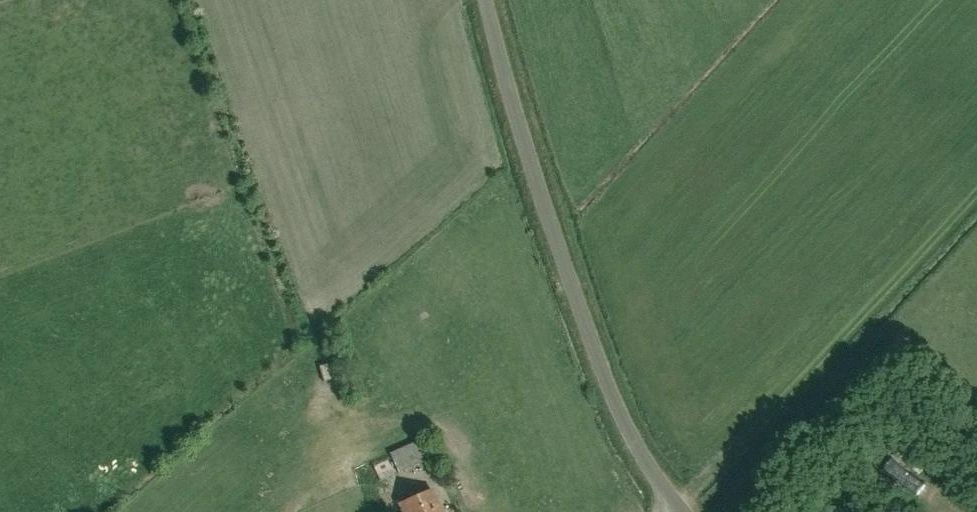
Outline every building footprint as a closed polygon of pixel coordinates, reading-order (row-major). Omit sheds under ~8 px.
[(388,453),(398,473),(432,458),(423,437),(388,453)] [(403,511),(442,511),(431,488),(399,502),(403,511)]
